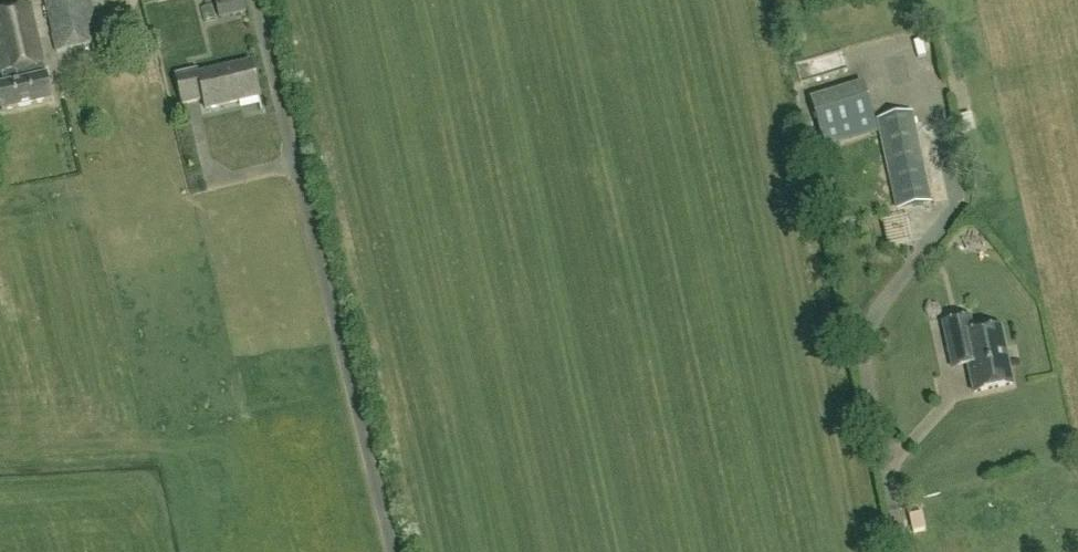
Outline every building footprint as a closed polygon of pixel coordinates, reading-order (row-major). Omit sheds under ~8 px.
[(101,42),(91,0),(54,0),(44,2),(56,53),(101,42)] [(246,12),(243,0),(217,0),(214,1),(219,19),(246,12)] [(52,101),(31,5),(0,11),(0,75),(2,74),(5,85),(0,86),(0,102),(2,111),(52,101)] [(839,55),(805,60),(807,73),(841,68),(839,55)] [(251,62),(199,75),(198,70),(176,76),(182,105),(203,100),(206,109),(259,97),(251,62)] [(861,85),(811,100),(826,146),(876,131),(861,85)] [(914,112),(877,119),(879,132),(888,170),(890,181),(895,202),(896,211),(933,203),(914,112)] [(950,352),(965,349),(975,393),(1013,385),(1000,327),(973,333),(970,317),(944,323),(950,352)]
